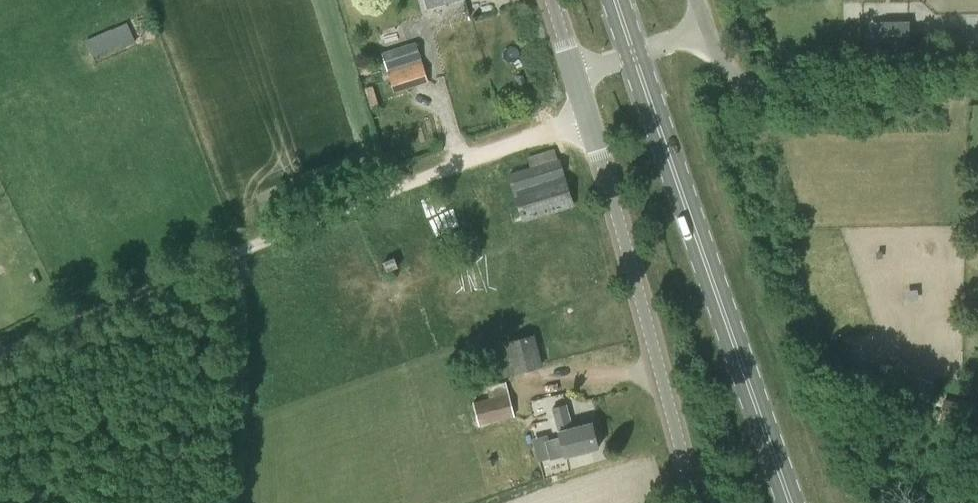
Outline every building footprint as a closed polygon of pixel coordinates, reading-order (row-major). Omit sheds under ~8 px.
[(881,19),(881,20),(871,20),(872,49),(882,48),(882,49),(910,48),(909,18),(881,19)] [(120,48),(135,42),(126,22),(85,41),(92,57),(119,45),(120,48)] [(394,93),(428,82),(422,62),(416,42),(407,45),(400,25),(375,33),(382,53),(387,73),(394,93)] [(581,232),(561,173),(492,196),(512,255),(581,232)] [(387,272),(398,268),(394,259),(383,263),(387,272)] [(514,373),(543,366),(534,335),(506,342),(514,373)] [(508,394),(487,399),(473,403),(479,426),(514,417),(508,394)] [(943,399),(942,403),(937,424),(977,434),(977,408),(943,399)] [(591,423),(572,428),(566,406),(552,409),(559,437),(545,441),(550,460),(564,456),(565,457),(598,448),(591,423)]
